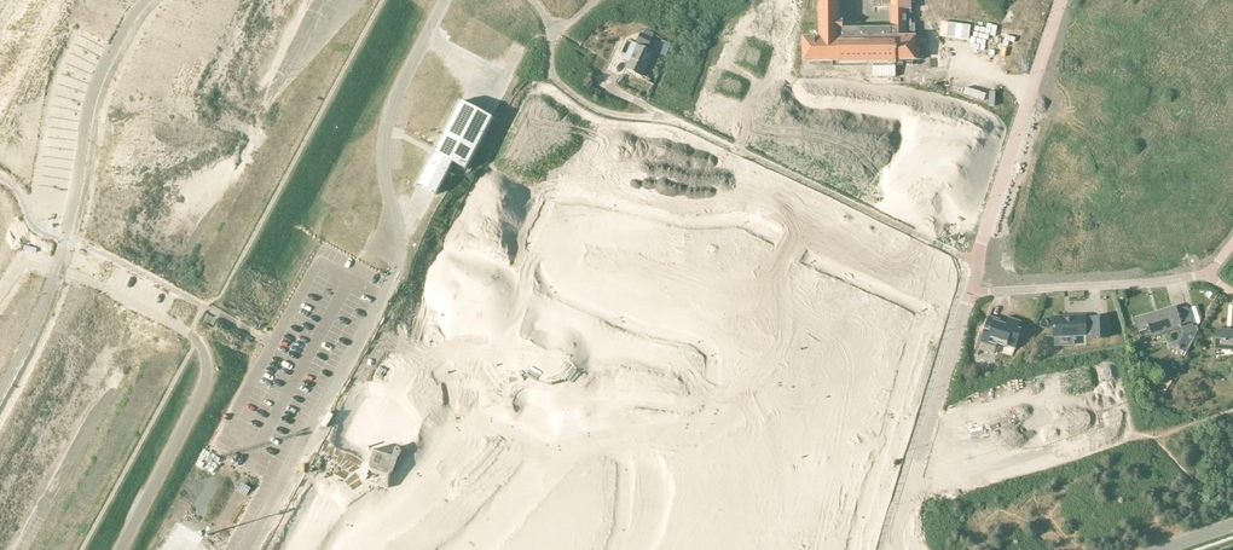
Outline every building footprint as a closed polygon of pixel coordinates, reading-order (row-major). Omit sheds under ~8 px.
[(910,10),(912,10),(912,0),(874,0),(874,1),(875,1),(875,8),(891,7),(890,28),(844,28),(844,21),(840,20),(840,0),(819,0),(819,37),(803,37),(803,62),(841,61),(841,63),(874,63),(874,77),(895,77),(895,62),(896,62),(896,60),(920,60),(920,45),(924,45),(924,37),(915,37),(906,37),(906,33),(914,33),(914,23),(911,24),(910,10)] [(641,33),(636,42),(649,48),(653,39),(641,33)] [(654,52),(638,45),(627,69),(642,77),(654,52)] [(459,101),(416,185),(435,195),(452,164),(465,170),(492,118),(459,101)] [(501,146),(482,169),(496,181),(500,176),(498,174),(509,160),(512,162),(515,157),(501,146)] [(583,172),(581,175),(586,178),(587,175),(590,177),(592,176),(601,182),(600,184),(603,186),(601,189),(606,192),(608,188),(616,176),(592,159),(583,171),(583,172)] [(476,181),(472,211),(490,213),(491,208),(488,207),(490,189),(494,189),(494,184),(476,181)] [(504,196),(502,226),(516,228),(516,227),(520,228),(521,223),(518,222),(518,219),(516,218),(517,207),(519,207),(519,203),(523,203),(523,198),(519,198),(504,196)] [(573,214),(566,227),(594,240),(600,227),(602,224),(597,221),(595,224),(592,222),(591,224),(581,219),(582,217),(578,216),(580,213),(575,210),(573,214)] [(479,226),(471,241),(490,250),(497,235),(479,226)] [(556,226),(547,239),(564,251),(574,237),(556,226)] [(701,239),(696,241),(698,245),(697,245),(701,259),(730,250),(726,236),(725,233),(720,234),(721,237),(717,238),(718,240),(706,244),(706,242),(702,243),(701,239)] [(851,235),(835,248),(845,260),(861,247),(851,235)] [(751,238),(737,253),(749,264),(763,249),(751,238)] [(548,262),(546,265),(550,268),(552,266),(555,268),(556,266),(566,273),(564,274),(567,276),(566,279),(570,282),(572,279),(581,267),(556,250),(548,262)] [(441,252),(430,270),(448,280),(462,256),(453,251),(449,257),(441,252)] [(497,254),(494,284),(508,286),(508,285),(512,286),(513,281),(510,280),(510,277),(508,276),(509,265),(511,265),(512,261),(515,262),(515,256),(511,256),(497,254)] [(710,261),(691,270),(695,279),(702,275),(708,289),(700,293),(704,301),(724,292),(710,261)] [(918,266),(902,279),(912,291),(928,278),(918,266)] [(757,274),(740,285),(748,298),(766,287),(757,274)] [(601,293),(600,296),(605,297),(606,294),(609,294),(610,293),(621,294),(621,296),(625,297),(624,300),(629,300),(630,296),(630,297),(632,282),(602,278),(600,293),(601,293)] [(802,279),(797,280),(797,284),(798,299),(828,296),(827,282),(827,278),(821,278),(822,281),(818,282),(818,284),(806,284),(806,283),(803,283),(802,279)] [(937,282),(931,302),(947,307),(953,287),(937,282)] [(467,289),(458,290),(459,313),(493,310),(492,289),(482,290),(483,298),(468,299),(467,289)] [(509,293),(500,305),(524,323),(533,311),(535,308),(531,305),(529,308),(526,305),(525,307),(516,300),(517,298),(514,296),(516,293),(512,290),(509,293)] [(665,290),(634,291),(635,306),(635,310),(641,310),(641,306),(644,306),(644,304),(656,304),(656,306),(660,306),(660,309),(665,309),(665,305),(665,290)] [(671,307),(669,310),(673,313),(675,310),(678,312),(679,311),(689,318),(687,319),(690,321),(689,324),(693,327),(695,324),(704,312),(679,294),(671,306),(671,307)] [(852,294),(832,298),(835,314),(855,310),(852,294)] [(420,298),(412,317),(426,323),(435,304),(420,298)] [(544,308),(539,309),(540,313),(543,327),(573,319),(569,305),(568,305),(567,301),(562,303),(563,306),(560,307),(560,309),(549,312),(548,310),(545,311),(544,308)] [(1145,316),(1136,319),(1140,332),(1147,330),(1148,328),(1149,327),(1151,338),(1176,330),(1178,335),(1172,346),(1186,353),(1198,331),(1197,327),(1198,326),(1200,322),(1195,306),(1187,308),(1177,311),(1176,308),(1146,317),(1145,316)] [(718,334),(717,339),(721,340),(735,342),(740,313),(726,310),(722,310),(721,315),(724,316),(723,319),(725,320),(723,331),(721,331),(721,334),(718,334)] [(580,312),(569,330),(583,339),(594,321),(580,312)] [(749,317),(740,335),(756,342),(764,323),(749,317)] [(990,317),(980,349),(994,354),(998,344),(1015,349),(1021,330),(1020,329),(1020,322),(1010,319),(1008,325),(998,322),(999,320),(990,317)] [(1066,317),(1054,317),(1055,337),(1087,337),(1094,336),(1094,340),(1109,339),(1108,321),(1094,322),(1094,323),(1086,323),(1086,318),(1066,319),(1066,317)] [(496,325),(481,329),(486,349),(501,345),(496,325)] [(825,328),(809,342),(820,353),(835,339),(825,328)] [(1217,330),(1215,350),(1232,351),(1232,331),(1217,330)] [(450,331),(445,347),(464,354),(470,338),(450,331)] [(601,334),(592,335),(593,358),(627,355),(626,334),(616,335),(617,343),(602,343),(601,334)] [(638,338),(635,352),(665,358),(668,344),(668,340),(663,339),(663,342),(659,341),(659,343),(647,341),(647,339),(644,338),(644,335),(639,334),(638,338)] [(535,336),(526,336),(527,359),(561,356),(560,335),(550,336),(551,344),(536,345),(535,336)] [(389,352),(388,364),(407,365),(408,358),(409,354),(414,357),(418,349),(419,344),(399,343),(399,348),(398,353),(389,352)] [(684,349),(672,358),(690,382),(702,373),(705,371),(702,367),(699,369),(697,366),(695,367),(688,357),(690,356),(688,353),(691,351),(687,347),(684,349)] [(727,375),(726,381),(730,381),(730,382),(744,384),(750,355),(735,352),(732,351),(731,357),(734,357),(733,361),(735,361),(733,373),(731,372),(730,376),(727,375)] [(755,352),(754,375),(788,376),(789,355),(779,355),(779,363),(764,362),(764,353),(755,352)] [(808,365),(804,381),(824,386),(828,370),(808,365)] [(533,372),(529,392),(557,397),(559,387),(551,385),(553,375),(533,372)] [(473,384),(456,388),(461,408),(477,404),(473,384)] [(511,386),(494,386),(494,407),(511,407),(511,386)] [(683,387),(673,400),(689,413),(700,400),(683,387)] [(579,389),(566,406),(580,416),(592,399),(579,389)] [(443,399),(427,401),(429,422),(446,419),(443,399)] [(525,418),(524,422),(529,423),(530,420),(533,421),(534,419),(545,423),(545,424),(548,425),(547,429),(553,430),(554,426),(558,412),(529,404),(525,418)] [(623,406),(602,408),(604,424),(624,422),(623,406)] [(766,412),(749,412),(749,433),(766,433),(766,412)] [(834,418),(829,433),(849,440),(854,425),(834,418)] [(458,446),(454,450),(457,453),(468,463),(489,441),(478,431),(475,428),(471,432),(473,434),(471,437),(472,438),(464,447),(463,446),(460,448),(458,446)] [(717,432),(717,447),(747,447),(747,432),(746,432),(746,428),(741,428),(741,431),(738,431),(738,433),(726,433),(726,431),(722,431),(722,428),(717,428),(717,432)] [(498,456),(494,461),(508,473),(528,451),(514,438),(511,442),(513,445),(501,458),(498,456)] [(638,470),(637,475),(640,476),(655,479),(661,450),(647,447),(643,446),(642,451),(645,452),(644,456),(646,456),(644,468),(642,467),(641,471),(638,470)] [(374,450),(369,462),(371,471),(384,475),(385,486),(390,486),(389,475),(390,474),(393,471),(401,448),(399,447),(397,447),(394,448),(391,456),(374,450)] [(712,449),(697,455),(705,475),(720,468),(712,449)] [(606,458),(591,470),(600,481),(614,469),(606,458)] [(432,479),(428,483),(432,486),(431,486),(443,495),(462,471),(450,462),(447,460),(443,464),(446,466),(444,469),(445,470),(438,479),(436,478),(434,481),(432,479)] [(473,484),(469,488),(483,500),(503,478),(489,466),(486,470),(488,473),(476,485),(473,484)] [(565,474),(556,484),(570,497),(579,487),(565,474)] [(740,480),(722,490),(729,504),(747,494),(740,480)] [(637,505),(635,510),(639,511),(653,516),(662,487),(647,482),(647,483),(644,482),(642,487),(645,488),(644,491),(646,492),(643,503),(641,502),(640,506),(637,505)] [(682,485),(663,494),(668,503),(675,500),(681,513),(673,517),(677,526),(697,516),(682,485)] [(288,549),(310,549),(336,503),(319,493),(288,549)] [(448,511),(444,515),(458,528),(478,506),(464,493),(461,497),(463,500),(451,513),(448,511)] [(394,508),(390,511),(392,514),(401,526),(425,509),(416,497),(414,494),(410,497),(411,499),(408,501),(410,503),(400,510),(399,508),(396,510),(394,508)] [(815,495),(807,522),(827,527),(832,508),(822,505),(825,497),(815,495)] [(544,496),(535,506),(549,519),(559,509),(544,496)] [(599,506),(598,520),(617,521),(618,507),(599,506)] [(778,515),(766,527),(780,542),(792,530),(778,515)] [(524,518),(515,528),(529,541),(538,531),(524,518)] [(635,549),(659,549),(664,524),(643,520),(641,529),(649,531),(646,546),(637,544),(635,549)] [(718,547),(721,549),(744,549),(757,536),(739,521),(733,528),(740,534),(730,545),(725,540),(718,547)] [(346,545),(349,548),(350,549),(368,549),(380,537),(370,527),(367,524),(363,528),(365,530),(363,533),(364,534),(356,543),(355,541),(352,544),(350,541),(346,545)] [(404,546),(407,549),(429,549),(439,542),(428,528),(424,531),(425,534),(411,545),(408,542),(404,546)] [(589,541),(604,549),(606,549),(612,539),(596,529),(589,541)] [(675,549),(697,549),(698,545),(678,540),(675,549)] [(495,549),(514,549),(504,541),(495,549)]
